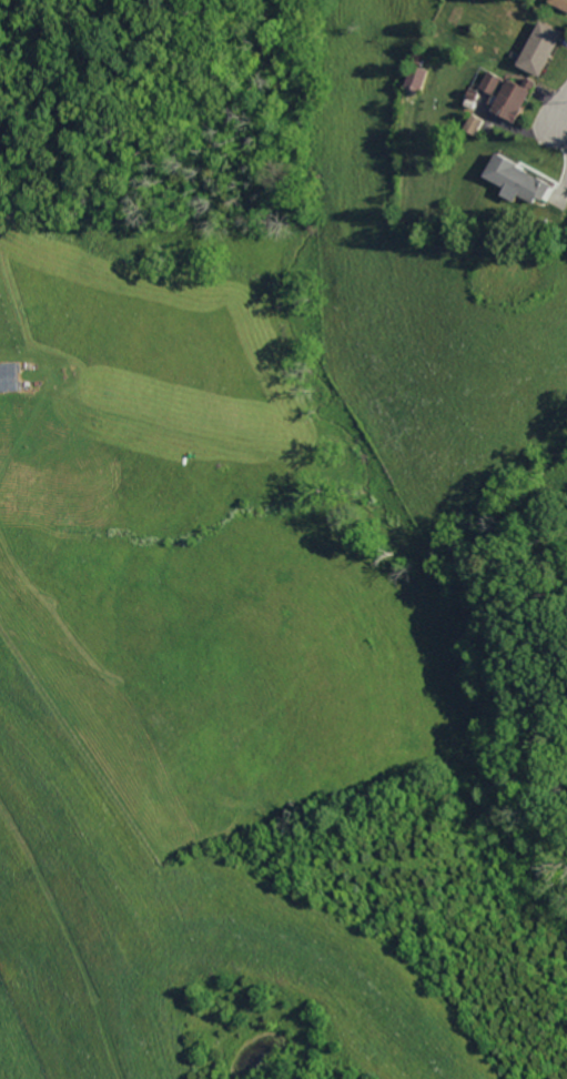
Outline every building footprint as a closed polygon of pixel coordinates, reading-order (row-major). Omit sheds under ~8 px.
[(536,1),(536,0),(562,0),(557,10),(536,1)] [(566,9),(566,0),(553,0),(552,3),(566,9)] [(529,20),(551,31),(527,78),(505,64),(529,20)] [(521,66),(544,77),(564,31),(541,21),(521,66)] [(405,86),(420,90),(426,69),(410,65),(405,86)] [(485,75),(513,85),(516,79),(526,82),(503,119),(480,107),(490,89),(478,82),(485,75)] [(521,121),(532,87),(508,78),(496,113),(521,121)] [(460,87),(474,91),(469,107),(455,100),(460,87)] [(462,113),(474,120),(467,133),(455,125),(462,113)] [(485,119),(473,114),(466,130),(478,135),(485,119)] [(484,151),(472,174),(524,203),(537,179),(484,151)] [(30,392),(29,364),(0,364),(0,393),(30,392)]
